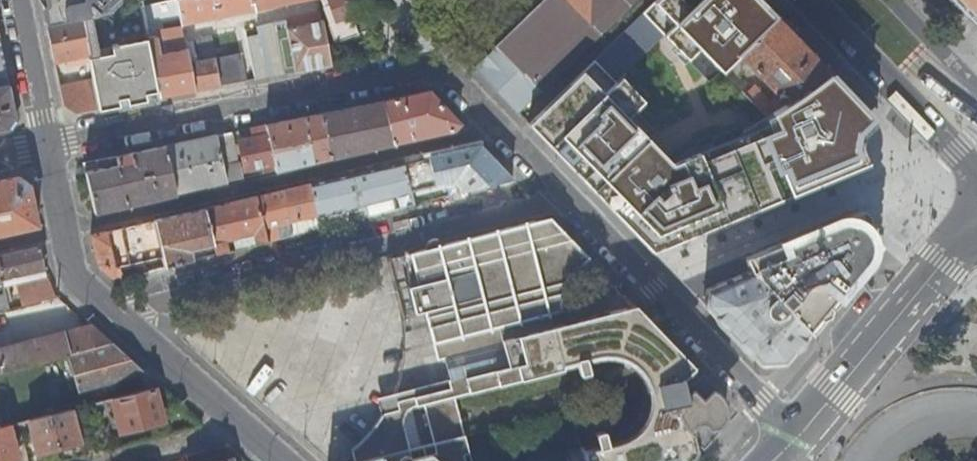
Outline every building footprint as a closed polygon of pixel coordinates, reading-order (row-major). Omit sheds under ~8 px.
[(45,25),(80,18),(80,19),(134,8),(141,7),(139,1),(140,0),(40,0),(45,25)] [(141,7),(158,99),(193,92),(188,64),(181,25),(176,0),(162,3),(168,35),(164,36),(167,52),(160,54),(157,38),(160,38),(153,4),(141,7)] [(181,25),(306,0),(176,0),(181,25)] [(333,24),(368,10),(364,0),(324,0),(333,24)] [(495,47),(495,48),(474,68),(520,116),(640,0),(544,0),(495,47)] [(869,116),(826,73),(795,98),(764,117),(743,95),(752,87),(768,104),(779,97),(737,53),(773,17),(756,0),(655,0),(592,62),(528,124),(652,252),(858,164),(854,148),(856,131),(869,116)] [(966,16),(976,3),(976,0),(951,0),(966,16)] [(966,16),(976,27),(976,3),(966,16)] [(134,8),(80,19),(87,55),(92,81),(98,110),(158,99),(141,7),(134,8)] [(309,24),(307,17),(284,21),(293,73),(329,66),(321,22),(309,24)] [(806,52),(773,17),(737,53),(779,97),(768,104),(752,87),(743,95),(764,117),(795,98),(826,73),(806,52)] [(80,18),(45,25),(53,63),(87,55),(80,19),(80,18)] [(188,64),(193,92),(246,82),(241,55),(214,59),(210,38),(195,40),(199,62),(188,64)] [(0,46),(0,130),(7,128),(15,116),(0,46)] [(92,81),(59,88),(63,107),(76,114),(98,110),(92,81)] [(381,102),(391,145),(454,131),(460,124),(428,92),(381,102)] [(322,114),(332,159),(391,145),(381,102),(322,114)] [(268,135),(275,172),(332,159),(322,114),(267,126),(268,135)] [(215,136),(226,183),(240,180),(236,165),(234,165),(228,134),(215,136)] [(269,166),(271,173),(275,172),(268,135),(239,142),(245,171),(269,166)] [(164,146),(175,195),(226,183),(215,136),(164,146)] [(403,163),(409,192),(458,181),(461,192),(512,179),(479,145),(403,163)] [(94,213),(175,195),(164,146),(114,157),(116,166),(85,173),(94,213)] [(403,163),(309,184),(316,217),(317,222),(323,221),(322,216),(365,206),(391,200),(394,209),(412,204),(409,192),(403,163)] [(38,226),(29,184),(18,177),(0,180),(0,235),(38,226)] [(309,184),(281,191),(289,222),(304,219),(305,224),(311,223),(310,219),(316,217),(309,184)] [(281,191),(255,197),(267,242),(279,239),(276,225),(289,222),(281,191)] [(255,197),(203,209),(212,246),(214,255),(228,252),(225,242),(253,235),(256,245),(267,242),(255,197)] [(391,200),(365,206),(366,211),(371,210),(372,215),(394,209),(391,200)] [(203,209),(154,220),(163,263),(165,268),(193,261),(190,251),(196,250),(197,254),(205,252),(204,248),(212,246),(203,209)] [(745,257),(751,271),(858,232),(868,229),(861,214),(745,257)] [(163,263),(154,220),(143,222),(150,250),(154,250),(158,265),(163,263)] [(695,449),(691,432),(699,433),(706,431),(713,427),(718,422),(721,417),(722,411),(722,406),(721,401),(719,397),(715,391),(709,387),(705,385),(700,384),(693,385),(686,387),(683,389),(679,378),(681,375),(616,308),(549,326),(545,313),(556,310),(559,296),(562,287),(568,277),(575,266),(531,221),(512,225),(557,369),(575,364),(578,374),(587,371),(585,362),(601,358),(607,358),(615,359),(623,362),(628,365),(633,369),(638,375),(643,385),(645,393),(645,399),(644,410),(638,421),(633,427),(626,432),(620,435),(605,440),(603,431),(594,434),(596,442),(582,446),(586,460),(685,460),(695,449)] [(132,225),(104,231),(113,266),(119,265),(119,266),(140,262),(132,225)] [(364,448),(367,459),(410,449),(399,410),(423,403),(431,433),(461,425),(454,396),(557,369),(512,225),(501,228),(504,237),(494,240),(488,251),(480,254),(467,247),(459,249),(457,240),(413,251),(446,379),(390,393),(384,407),(377,419),(370,429),(357,443),(364,448)] [(504,237),(501,228),(457,240),(459,249),(467,247),(480,254),(488,251),(494,240),(504,237)] [(758,362),(784,362),(879,245),(868,229),(858,232),(751,271),(707,288),(703,304),(758,362)] [(113,266),(104,231),(99,233),(91,235),(97,264),(115,281),(122,279),(119,266),(119,265),(113,266)] [(0,256),(0,272),(1,276),(2,278),(44,269),(39,247),(0,256)] [(9,308),(5,295),(0,296),(0,311),(9,308)] [(90,326),(0,349),(0,372),(68,354),(110,343),(90,326)] [(80,394),(148,377),(110,343),(68,354),(80,394)] [(155,388),(112,399),(119,432),(163,421),(155,388)] [(80,442),(71,410),(29,421),(38,453),(80,442)] [(0,428),(0,460),(7,460),(18,458),(10,425),(0,428)] [(464,435),(461,425),(431,433),(433,443),(458,436),(464,435)] [(458,436),(433,443),(410,449),(367,459),(360,460),(464,460),(458,436)] [(356,460),(360,460),(367,459),(364,448),(357,443),(356,444),(350,447),(356,460)]
